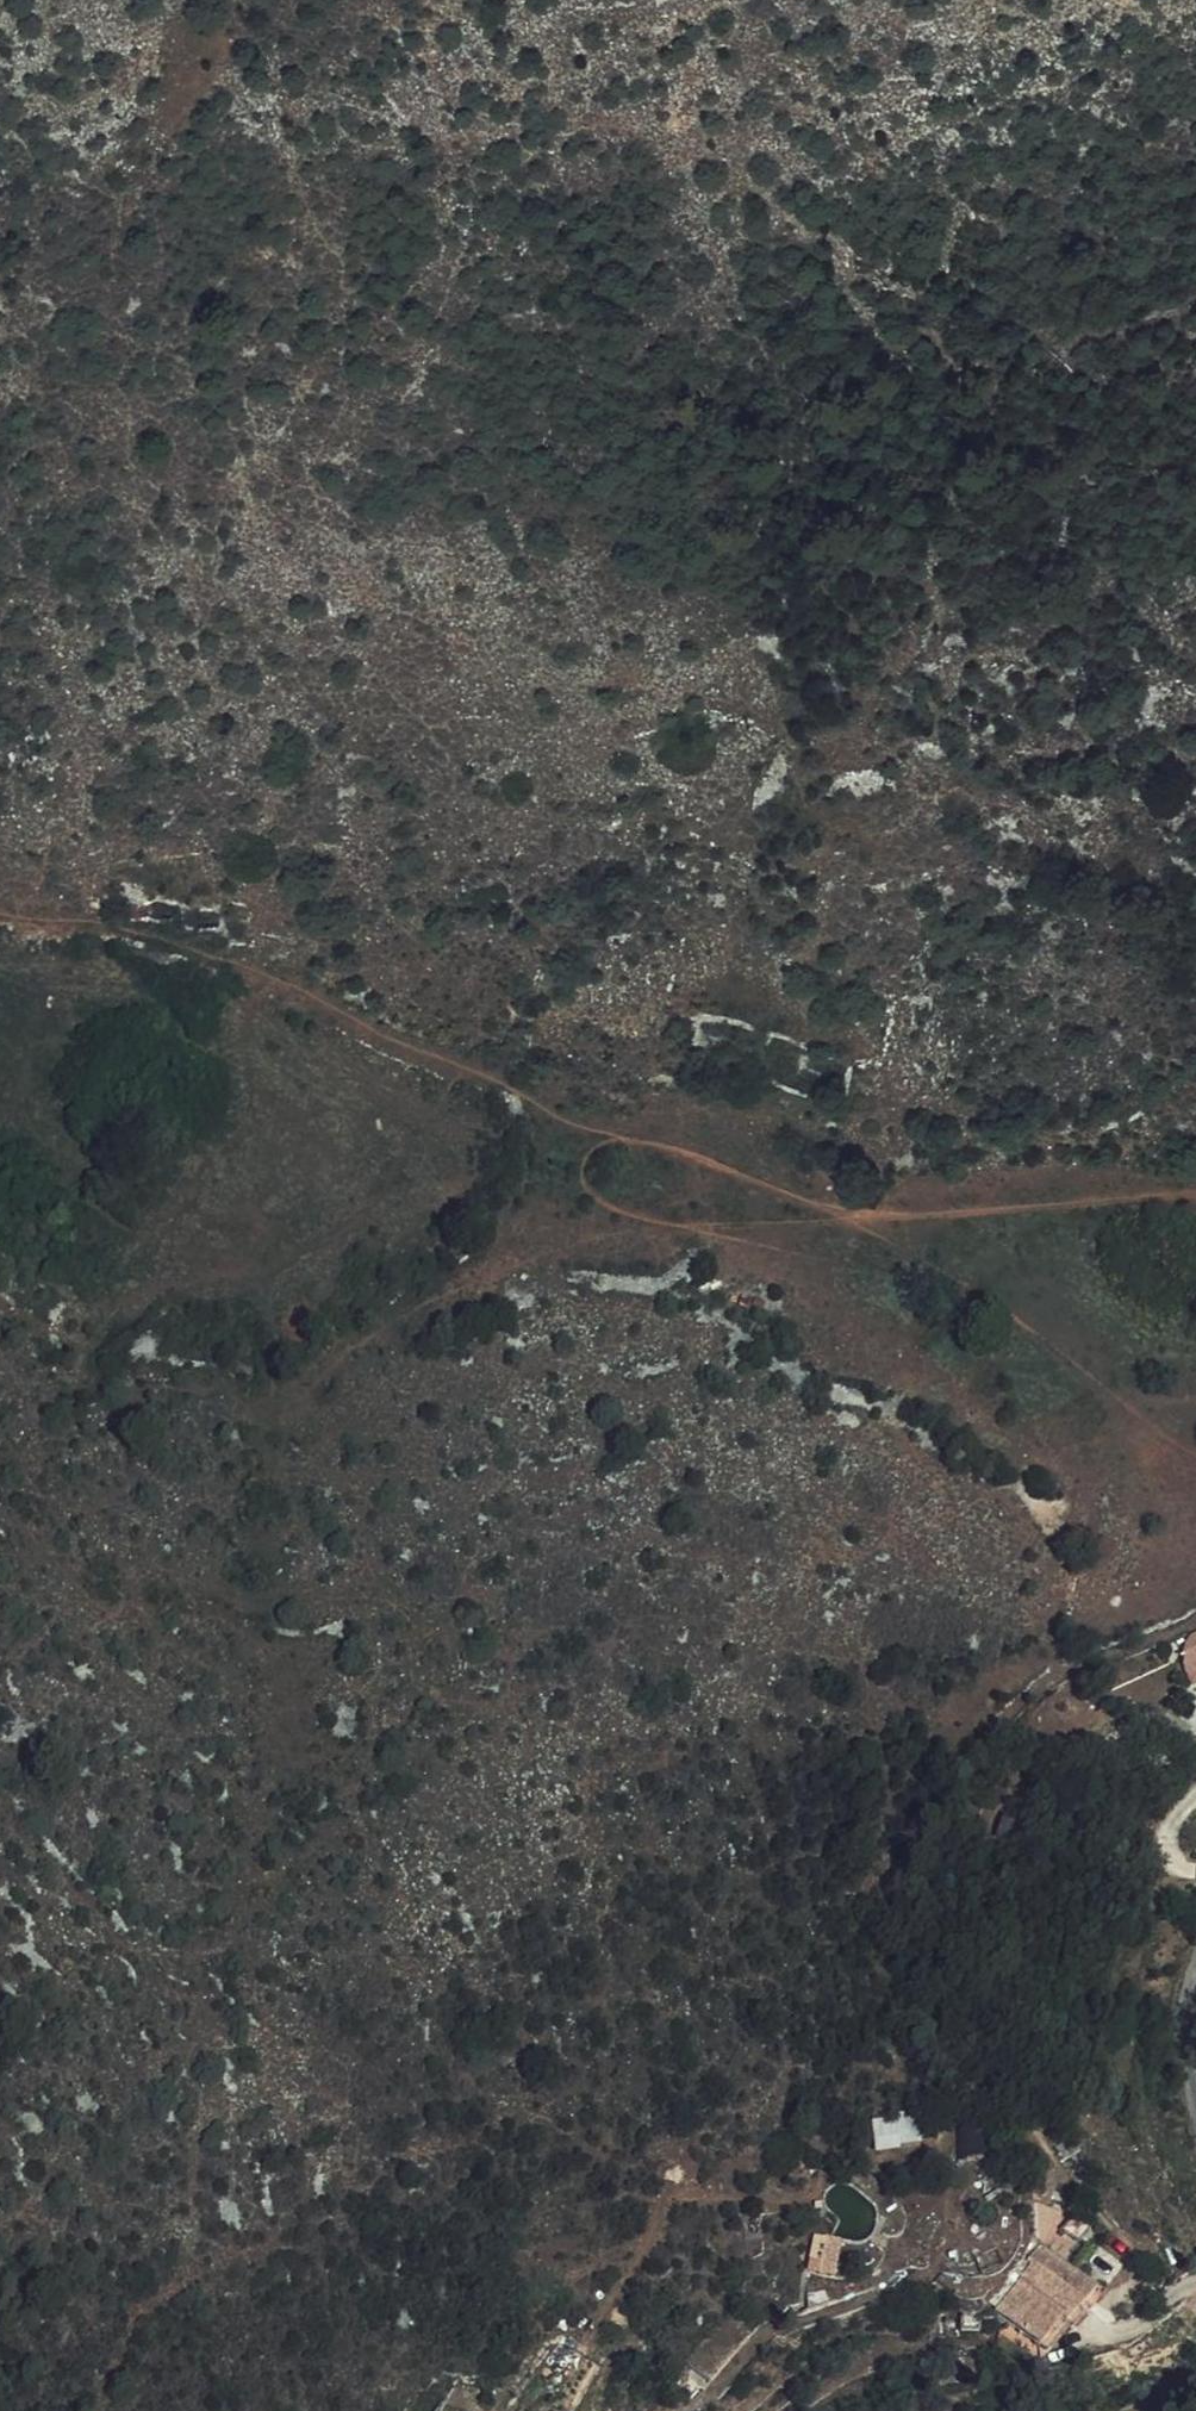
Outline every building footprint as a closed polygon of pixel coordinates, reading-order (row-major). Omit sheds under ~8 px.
[(1176,1639),(1195,1682),(1195,1630),(1176,1639)] [(873,2119),(878,2147),(931,2138),(926,2110),(873,2119)] [(1048,2206),(1035,2232),(1046,2244),(1061,2216),(1048,2206)] [(1035,2232),(1020,2261),(1027,2269),(998,2301),(1030,2334),(1054,2314),(1062,2321),(1089,2298),(1046,2244),(1035,2232)]
